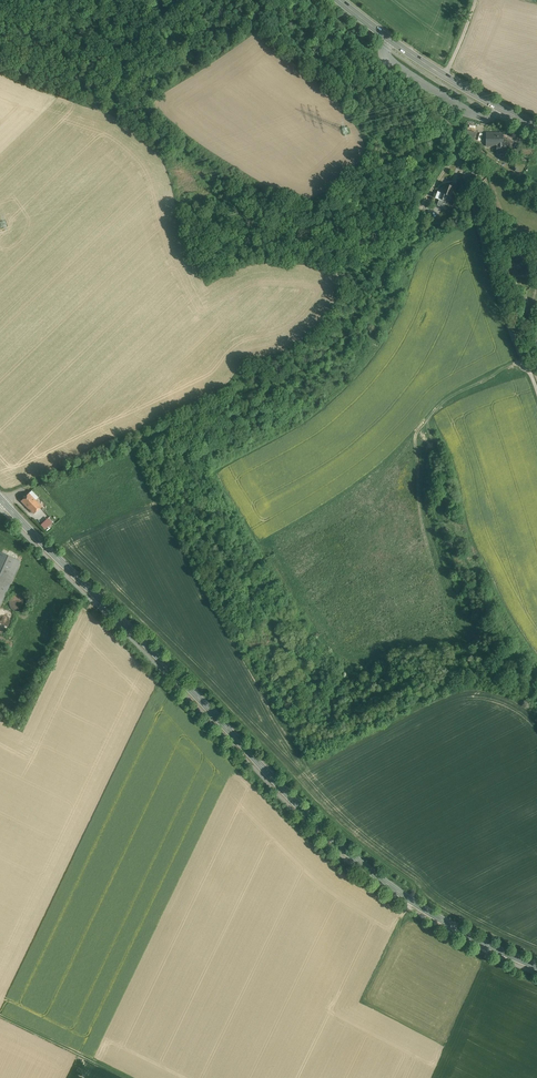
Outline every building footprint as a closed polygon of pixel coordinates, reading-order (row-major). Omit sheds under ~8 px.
[(475,133),(466,130),(464,137),(474,139),(475,133)] [(503,132),(487,132),(487,146),(497,146),(497,151),(506,151),(506,145),(503,145),(503,132)] [(454,187),(445,184),(443,188),(442,188),(442,189),(442,190),(442,191),(442,193),(438,191),(436,197),(439,199),(444,200),(443,203),(452,206),(455,197),(451,196),(454,187)] [(524,259),(511,260),(512,268),(512,274),(525,273),(525,268),(524,259)] [(515,296),(520,313),(531,309),(526,293),(515,296)] [(529,329),(531,346),(536,345),(536,328),(529,329)] [(31,491),(29,493),(36,500),(38,498),(31,491)] [(36,500),(29,493),(21,501),(33,514),(41,506),(36,500)] [(39,512),(41,514),(47,509),(45,506),(39,512)] [(48,517),(41,524),(45,529),(53,522),(48,517)] [(0,551),(0,606),(21,561),(0,551)] [(26,606),(26,603),(26,599),(24,597),(21,595),(18,594),(15,595),(12,597),(10,599),(9,603),(10,606),(12,609),(15,610),(18,611),(21,610),(24,609),(26,606)]
